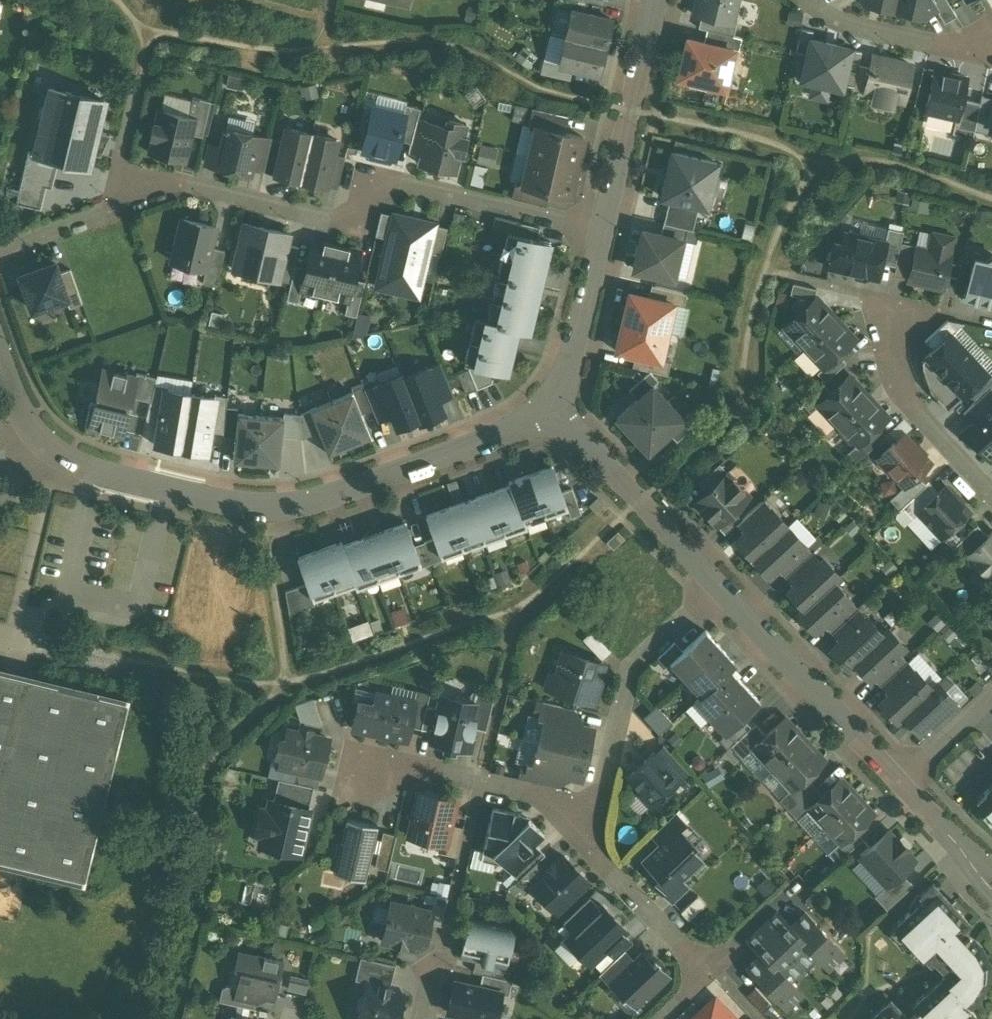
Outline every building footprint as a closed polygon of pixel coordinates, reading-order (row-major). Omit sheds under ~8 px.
[(555,6),(571,9),(572,9),(585,12),(587,1),(584,0),(557,0),(555,6)] [(693,13),(701,15),(729,21),(734,0),(696,0),(693,13)] [(863,5),(894,12),(896,0),(860,0),(863,5)] [(894,12),(925,19),(939,10),(933,0),(896,0),(894,12)] [(585,12),(572,9),(571,9),(565,36),(604,45),(611,18),(585,12)] [(729,21),(701,15),(698,27),(706,29),(733,35),(736,23),(729,21)] [(813,31),(801,28),(796,51),(807,54),(811,39),(813,31)] [(733,35),(706,29),(703,42),(733,49),(733,48),(738,50),(741,37),(733,35)] [(604,45),(565,36),(559,63),(573,67),(598,72),(604,45)] [(703,42),(688,39),(679,76),(691,79),(689,85),(705,89),(707,83),(724,87),(733,49),(703,42)] [(850,48),(836,45),(836,43),(825,40),(825,43),(811,39),(807,54),(801,81),(840,90),(842,84),(850,48)] [(861,51),(850,48),(842,84),(853,86),(858,65),(861,51)] [(898,60),(887,57),(886,59),(872,56),(870,67),(864,91),(874,93),(873,97),(893,101),(894,98),(903,100),(911,65),(898,62),(898,60)] [(573,67),(559,63),(543,60),(540,72),(570,78),(573,67)] [(870,67),(858,65),(853,86),(853,88),(864,91),(870,67)] [(966,77),(935,70),(926,111),(956,118),(957,119),(961,99),(966,77)] [(104,100),(50,87),(35,150),(34,153),(53,157),(89,166),(104,100)] [(974,131),(987,134),(989,127),(991,113),(991,99),(983,96),(974,131)] [(210,101),(193,97),(188,115),(194,117),(191,133),(202,136),(210,101)] [(893,101),(873,97),(872,102),(891,106),(893,101)] [(981,104),(961,99),(957,119),(956,118),(954,126),(974,131),(981,104)] [(420,108),(406,104),(403,114),(405,114),(399,139),(411,142),(417,118),(420,108)] [(403,114),(373,106),(371,116),(366,119),(364,130),(367,134),(363,150),(394,157),(399,139),(405,114),(403,114)] [(568,115),(532,108),(528,125),(536,127),(536,126),(564,132),(568,115)] [(188,115),(160,109),(156,124),(154,123),(150,137),(153,137),(150,152),(184,160),(191,133),(194,117),(188,115)] [(429,121),(417,118),(411,142),(409,152),(421,155),(429,121)] [(466,124),(447,119),(445,125),(429,121),(421,155),(419,163),(455,172),(466,124)] [(260,135),(225,126),(221,145),(215,168),(250,176),(252,168),(260,135)] [(564,132),(536,126),(536,127),(530,155),(576,166),(583,136),(564,132)] [(311,133),(287,127),(283,141),(276,173),(275,174),(300,180),(311,133)] [(336,139),(311,133),(300,180),(325,186),(326,184),(333,153),(336,139)] [(272,137),(260,135),(252,168),(264,171),(264,170),(271,139),(272,137)] [(283,141),(271,139),(264,170),(276,173),(283,141)] [(221,145),(209,142),(204,165),(215,168),(221,145)] [(35,150),(29,149),(16,202),(41,208),(53,157),(34,153),(35,150)] [(717,162),(672,152),(661,196),(698,205),(706,207),(717,162)] [(345,156),(333,153),(326,184),(337,187),(345,156)] [(576,166),(530,155),(523,183),(523,184),(550,191),(569,195),(576,166)] [(550,191),(523,184),(523,183),(515,181),(512,198),(547,206),(550,191)] [(698,205),(669,198),(663,223),(693,230),(698,205)] [(435,224),(380,211),(375,235),(386,238),(375,287),(419,297),(429,252),(435,226),(435,224)] [(518,222),(495,216),(492,228),(508,232),(515,233),(518,222)] [(216,226),(181,217),(171,260),(206,268),(211,247),(216,226)] [(290,233),(244,222),(233,268),(279,279),(287,244),(290,233)] [(539,227),(518,222),(515,233),(537,239),(539,227)] [(663,223),(661,235),(681,240),(696,243),(698,232),(693,230),(663,223)] [(435,226),(429,252),(442,254),(448,229),(435,226)] [(903,230),(888,227),(884,241),(885,242),(881,262),(894,265),(903,230)] [(860,232),(850,229),(844,233),(841,247),(833,245),(828,266),(877,278),(881,262),(885,242),(884,241),(863,236),(860,232)] [(661,235),(643,231),(634,269),(672,277),(681,240),(661,235)] [(515,233),(508,232),(502,255),(545,265),(551,242),(537,239),(515,233)] [(933,233),(929,251),(915,248),(908,277),(908,279),(943,287),(950,256),(948,256),(952,238),(933,233)] [(336,244),(313,239),(306,267),(301,289),(324,294),(336,244)] [(916,246),(901,243),(894,273),(908,277),(915,248),(916,246)] [(299,247),(287,244),(279,279),(290,282),(295,264),(299,247)] [(359,250),(336,244),(324,294),(348,300),(353,278),(359,250)] [(224,250),(211,247),(206,268),(202,282),(216,285),(224,250)] [(545,265),(502,255),(497,276),(540,287),(545,265)] [(975,257),(966,299),(991,305),(991,261),(975,257)] [(56,263),(20,275),(32,310),(68,299),(60,274),(56,263)] [(306,267),(295,264),(290,282),(286,299),(298,302),(301,289),(306,267)] [(72,270),(60,274),(68,299),(71,307),(83,303),(72,270)] [(540,287),(497,276),(492,298),(535,308),(540,287)] [(364,281),(353,278),(348,300),(344,313),(356,316),(364,281)] [(816,288),(792,283),(790,294),(799,296),(813,300),(816,288)] [(686,293),(651,285),(649,297),(674,302),(674,304),(683,306),(686,293)] [(649,297),(629,292),(622,321),(667,332),(674,304),(674,302),(649,297)] [(799,296),(791,304),(799,313),(813,300),(799,296)] [(535,308),(492,298),(487,319),(486,320),(518,328),(518,329),(529,331),(535,308)] [(821,302),(813,300),(799,313),(786,325),(805,345),(836,317),(821,302)] [(518,328),(486,320),(487,319),(475,316),(470,339),(513,349),(518,329),(518,328)] [(855,338),(836,317),(805,345),(803,347),(822,368),(837,354),(855,338)] [(948,320),(925,341),(933,350),(950,334),(951,335),(957,329),(948,320)] [(667,332),(622,321),(616,350),(635,355),(660,361),(661,360),(667,332)] [(951,335),(950,334),(933,350),(924,358),(922,363),(923,368),(931,391),(937,397),(936,398),(947,410),(968,391),(987,373),(951,335)] [(513,349),(470,339),(464,362),(494,369),(507,372),(513,349)] [(822,368),(817,373),(825,382),(845,363),(837,354),(822,368)] [(660,361),(635,355),(632,367),(649,371),(667,375),(670,362),(661,360),(660,361)] [(440,362),(425,368),(439,402),(454,396),(440,362)] [(494,369),(470,363),(468,368),(477,389),(491,383),(494,369)] [(135,376),(104,368),(95,402),(90,401),(85,424),(122,433),(131,396),(135,376)] [(425,368),(403,378),(420,418),(421,422),(443,413),(439,402),(425,368)] [(477,389),(468,368),(457,373),(466,393),(477,389)] [(649,371),(629,390),(637,398),(652,385),(658,380),(649,371)] [(156,377),(136,372),(135,376),(131,396),(150,400),(154,383),(156,377)] [(968,391),(976,400),(991,385),(991,379),(987,373),(968,391)] [(402,374),(379,383),(392,416),(397,427),(420,418),(403,378),(402,374)] [(869,396),(850,375),(830,393),(817,405),(836,426),(869,396)] [(168,386),(154,383),(150,400),(146,419),(159,421),(165,389),(168,386)] [(353,392),(361,413),(372,409),(364,389),(362,383),(351,388),(353,392)] [(379,383),(364,389),(372,409),(378,422),(392,416),(379,383)] [(823,384),(802,403),(810,412),(817,405),(830,393),(823,384)] [(637,398),(617,418),(632,434),(667,402),(652,385),(637,398)] [(181,448),(190,393),(165,389),(159,421),(156,443),(181,448)] [(349,443),(370,435),(361,413),(353,392),(332,401),(349,443)] [(214,397),(190,393),(181,448),(206,452),(210,430),(215,397),(214,397)] [(210,430),(223,432),(226,407),(227,396),(214,394),(214,397),(215,397),(210,430)] [(869,396),(836,426),(855,445),(855,446),(869,433),(888,416),(869,396)] [(327,451),(349,443),(332,401),(311,409),(319,431),(327,451)] [(970,422),(991,445),(991,401),(970,422)] [(667,402),(632,434),(648,451),(668,432),(683,419),(683,418),(667,402)] [(226,407),(223,432),(223,435),(235,435),(237,412),(238,408),(226,407)] [(319,431),(311,409),(299,414),(301,438),(319,431)] [(260,414),(237,412),(235,435),(233,459),(256,461),(260,414)] [(299,414),(284,412),(284,416),(282,436),(301,438),(299,414)] [(688,413),(683,418),(683,419),(668,432),(677,441),(697,422),(688,413)] [(284,416),(260,414),(256,461),(279,463),(282,436),(284,416)] [(869,433),(855,446),(855,445),(848,451),(857,461),(877,442),(869,433)] [(930,462),(904,434),(878,458),(880,460),(880,465),(886,471),(891,472),(904,486),(916,475),(930,462)] [(719,464),(698,482),(707,491),(727,472),(719,464)] [(552,466),(531,474),(545,515),(567,508),(562,492),(552,466)] [(749,496),(727,472),(707,491),(695,502),(717,525),(732,511),(749,496)] [(531,474),(509,481),(510,485),(511,485),(524,523),(525,523),(545,515),(531,474)] [(904,486),(890,499),(899,510),(926,485),(916,475),(904,486)] [(926,485),(903,507),(912,518),(919,512),(918,511),(938,492),(929,482),(926,485)] [(510,485),(490,492),(505,534),(527,526),(525,523),(524,523),(511,485),(510,485)] [(969,513),(944,486),(938,492),(918,511),(919,512),(943,537),(969,513)] [(572,489),(562,492),(567,508),(571,518),(581,514),(572,489)] [(490,492),(469,499),(484,541),(505,534),(490,492)] [(469,499),(448,507),(463,549),(484,541),(469,499)] [(741,520),(737,524),(745,532),(771,508),(763,499),(741,520)] [(463,549),(448,507),(426,515),(435,538),(441,556),(463,549)] [(745,532),(736,541),(752,558),(787,526),(771,508),(745,532)] [(717,525),(716,526),(725,535),(737,524),(741,520),(732,511),(717,525)] [(406,522),(384,530),(398,571),(420,564),(414,545),(406,522)] [(977,525),(950,549),(961,561),(968,555),(967,555),(988,536),(977,525)] [(787,526),(752,558),(768,576),(777,568),(804,543),(787,526)] [(384,530),(363,537),(378,579),(398,571),(384,530)] [(618,531),(606,541),(613,549),(624,538),(618,531)] [(988,536),(967,555),(968,555),(991,581),(991,532),(988,536)] [(343,544),(342,544),(355,582),(354,583),(356,586),(378,579),(363,537),(343,544)] [(435,538),(425,541),(432,563),(442,559),(441,556),(435,538)] [(342,540),(320,548),(334,590),(354,583),(355,582),(342,544),(343,544),(342,540)] [(425,541),(414,545),(420,564),(422,567),(432,563),(425,541)] [(804,543),(777,568),(785,576),(812,552),(804,543)] [(334,590),(320,548),(298,556),(307,582),(313,598),(334,590)] [(812,552),(785,576),(794,585),(820,561),(812,552)] [(840,576),(823,558),(820,561),(794,585),(788,591),(803,608),(804,608),(833,581),(834,582),(840,576)] [(833,581),(804,608),(803,608),(798,613),(814,631),(823,623),(850,599),(834,582),(833,581)] [(307,582),(296,586),(303,607),(315,603),(313,598),(307,582)] [(296,586),(285,590),(289,612),(303,607),(296,586)] [(850,599),(823,623),(831,632),(858,608),(850,599)] [(858,608),(831,632),(840,641),(866,616),(858,608)] [(882,633),(866,616),(840,641),(831,649),(848,667),(853,662),(853,661),(882,634),(882,633)] [(348,636),(370,632),(367,619),(346,623),(348,636)] [(888,628),(882,633),(882,634),(853,661),(853,662),(869,679),(899,652),(904,646),(888,628)] [(720,647),(705,630),(683,651),(670,663),(685,679),(720,647)] [(611,651),(592,631),(583,639),(601,659),(611,651)] [(675,642),(657,658),(665,667),(670,663),(683,651),(675,642)] [(720,647),(685,679),(700,696),(729,669),(730,669),(735,664),(720,647)] [(899,652),(872,676),(880,685),(907,660),(899,652)] [(603,665),(564,653),(557,674),(550,672),(545,689),(554,692),(555,692),(556,689),(591,701),(603,665)] [(907,660),(880,685),(888,694),(915,669),(907,660)] [(0,665),(0,864),(84,884),(95,837),(118,742),(129,696),(0,665)] [(730,669),(729,669),(700,696),(694,701),(709,717),(744,685),(730,669)] [(888,694),(880,702),(897,720),(902,715),(902,714),(931,687),(931,686),(915,669),(888,694)] [(931,687),(902,714),(902,715),(918,731),(927,723),(953,699),(937,681),(931,686),(931,687)] [(744,685),(709,717),(725,734),(742,718),(760,702),(744,685)] [(429,693),(416,690),(413,700),(415,700),(409,725),(421,728),(426,705),(429,693)] [(413,700),(377,691),(374,703),(359,700),(352,727),(406,740),(409,725),(415,700),(413,700)] [(494,695),(476,691),(474,700),(470,717),(476,719),(474,728),(486,730),(494,695)] [(476,719),(470,717),(474,700),(453,695),(452,698),(441,695),(438,707),(432,731),(430,742),(443,745),(443,748),(455,751),(455,748),(469,751),(474,728),(476,719)] [(293,705),(299,720),(297,730),(313,734),(314,726),(322,724),(312,698),(293,705)] [(953,699),(927,723),(935,732),(961,708),(953,699)] [(541,702),(535,700),(532,715),(538,716),(541,702)] [(574,709),(541,702),(538,716),(544,718),(544,717),(571,723),(574,709)] [(438,707),(426,705),(421,728),(432,731),(438,707)] [(657,706),(644,718),(659,734),(672,722),(657,706)] [(571,723),(544,717),(544,718),(538,742),(587,753),(593,728),(571,723)] [(766,735),(752,747),(753,748),(773,769),(805,739),(785,717),(766,735)] [(725,734),(719,740),(727,748),(750,727),(742,718),(725,734)] [(750,727),(731,745),(743,757),(753,748),(752,747),(766,735),(755,723),(750,727)] [(297,730),(287,728),(285,739),(282,738),(276,742),(275,748),(278,753),(281,754),(279,765),(296,769),(320,774),(328,737),(313,734),(297,730)] [(824,759),(805,739),(773,769),(791,789),(792,789),(806,777),(824,759)] [(133,746),(118,742),(95,837),(110,841),(133,746)] [(587,753),(538,742),(536,752),(535,752),(535,754),(536,754),(533,766),(533,767),(559,773),(581,779),(587,753)] [(688,771),(663,744),(653,754),(677,780),(688,771)] [(653,754),(651,752),(628,774),(641,789),(636,794),(648,807),(677,780),(653,754)] [(527,764),(521,763),(517,778),(523,779),(527,764)] [(533,766),(527,764),(523,779),(556,787),(559,773),(533,767),(533,766)] [(320,774),(296,769),(294,781),(313,785),(317,786),(320,774)] [(294,781),(278,777),(273,799),(308,807),(313,785),(294,781)] [(806,777),(792,789),(791,789),(779,800),(788,809),(814,785),(806,777)] [(822,794),(808,807),(809,808),(825,825),(857,795),(840,777),(822,794)] [(814,785),(788,809),(797,819),(809,808),(808,807),(822,794),(814,785)] [(976,799),(991,817),(991,785),(976,799)] [(456,799),(419,791),(408,836),(439,843),(445,845),(450,824),(456,799)] [(857,795),(825,825),(840,841),(841,842),(855,829),(873,812),(857,795)] [(273,799),(269,798),(267,810),(260,808),(255,830),(265,833),(263,844),(300,853),(310,807),(308,807),(273,799)] [(526,819),(520,814),(493,808),(483,850),(495,854),(494,861),(503,864),(508,869),(535,844),(544,835),(527,818),(526,819)] [(686,822),(676,811),(651,835),(659,844),(677,827),(679,829),(686,822)] [(377,825),(346,817),(341,841),(337,840),(334,853),(338,854),(334,872),(365,879),(377,825)] [(463,828),(450,824),(445,845),(439,843),(437,852),(456,857),(463,828)] [(679,829),(677,827),(659,844),(643,859),(658,875),(655,879),(666,890),(667,891),(681,878),(701,859),(691,848),(694,845),(679,829)] [(855,829),(841,842),(840,841),(827,853),(836,863),(863,838),(855,829)] [(395,834),(383,831),(375,867),(387,870),(395,834)] [(898,839),(895,841),(887,832),(861,856),(887,884),(901,872),(913,860),(905,851),(907,849),(898,839)] [(535,844),(508,869),(518,879),(537,862),(544,854),(535,844)] [(588,882),(564,856),(554,864),(553,863),(545,870),(544,871),(546,873),(532,886),(533,887),(556,912),(588,882)] [(545,870),(537,862),(518,879),(514,883),(524,895),(533,887),(532,886),(546,873),(544,871),(545,870)] [(887,884),(875,896),(886,909),(912,885),(901,872),(887,884)] [(689,887),(681,878),(667,891),(666,890),(663,893),(672,903),(689,887)] [(890,998),(868,1018),(968,1018),(975,1013),(968,1005),(973,999),(976,994),(977,996),(980,989),(982,983),(983,976),(977,969),(983,963),(981,955),(979,950),(976,945),(975,946),(968,938),(963,943),(956,935),(969,922),(932,883),(919,895),(923,898),(889,930),(907,949),(912,945),(929,964),(933,960),(939,966),(945,973),(941,977),(911,1005),(916,1011),(908,1018),(890,998)] [(830,910),(814,892),(805,900),(822,918),(830,910)] [(447,898),(435,895),(432,911),(429,922),(441,925),(447,898)] [(706,904),(698,896),(683,912),(691,920),(706,904)] [(589,897),(563,922),(572,931),(598,907),(589,897)] [(432,911),(391,901),(382,940),(414,948),(425,940),(429,922),(432,911)] [(572,931),(566,938),(590,964),(606,949),(623,933),(626,930),(601,904),(598,907),(572,931)] [(805,912),(791,925),(777,911),(762,925),(801,965),(814,953),(828,967),(843,953),(805,912)] [(508,925),(468,916),(459,955),(475,959),(506,966),(506,965),(514,931),(508,925)] [(801,965),(762,925),(748,939),(762,953),(747,967),(786,1007),(801,993),(787,978),(801,965)] [(623,933),(606,949),(615,959),(625,949),(632,942),(623,933)] [(615,959),(609,964),(619,974),(634,959),(625,949),(615,959)] [(263,956),(238,950),(234,965),(240,967),(236,984),(234,994),(255,999),(257,992),(273,996),(281,960),(277,959),(277,958),(263,955),(263,956)] [(652,964),(641,952),(634,959),(619,974),(611,982),(623,995),(626,992),(638,1003),(668,975),(655,962),(652,964)] [(395,964),(360,956),(355,978),(366,981),(367,980),(369,980),(371,973),(392,978),(395,964)] [(506,966),(475,959),(472,971),(482,974),(507,979),(510,966),(506,965),(506,966)] [(609,964),(599,974),(609,984),(611,982),(619,974),(609,964)] [(371,973),(369,980),(367,980),(366,981),(363,996),(358,999),(357,1006),(359,1010),(359,1011),(358,1018),(397,1018),(402,997),(395,986),(390,985),(392,978),(371,973)] [(507,979),(482,974),(479,986),(502,991),(501,994),(509,996),(512,981),(507,979)] [(287,978),(285,987),(304,990),(305,981),(287,978)] [(455,981),(448,1012),(479,1018),(495,1018),(501,994),(502,991),(479,986),(455,981)] [(255,999),(234,994),(236,984),(234,985),(226,983),(222,986),(219,999),(254,1007),(255,999)] [(771,1004),(755,987),(746,995),(762,1012),(771,1004)] [(715,997),(692,1018),(736,1018),(715,997)]
